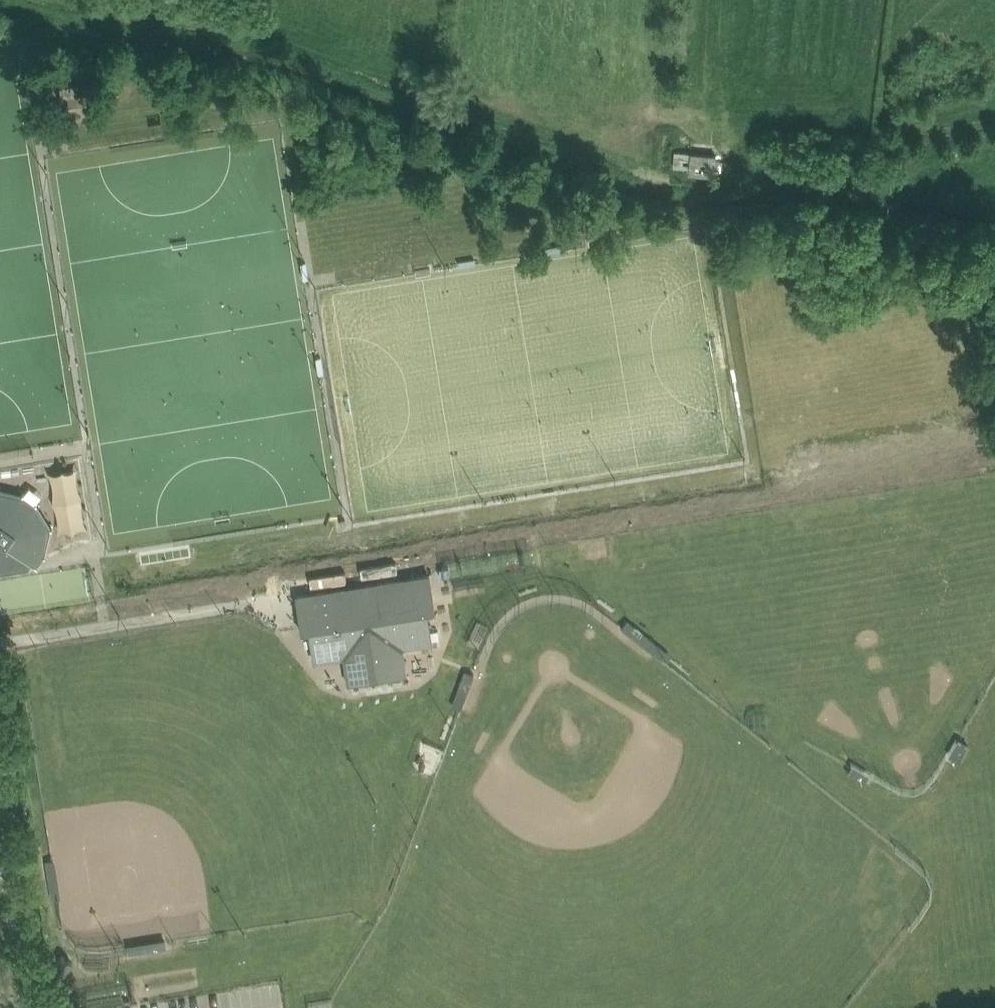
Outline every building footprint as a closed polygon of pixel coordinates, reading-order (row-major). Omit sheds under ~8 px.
[(691,152),(688,174),(714,177),(716,155),(691,152)] [(52,528),(37,504),(24,494),(0,489),(0,572),(30,567),(33,563),(38,567),(39,566),(33,561),(40,552),(46,556),(46,555),(45,554),(45,553),(52,528)] [(432,643),(428,614),(435,612),(429,574),(297,595),(303,633),(310,632),(315,661),(344,656),(349,684),(350,684),(349,681),(405,672),(406,675),(407,675),(403,647),(432,643)] [(65,973),(72,962),(62,955),(54,965),(65,973)]
